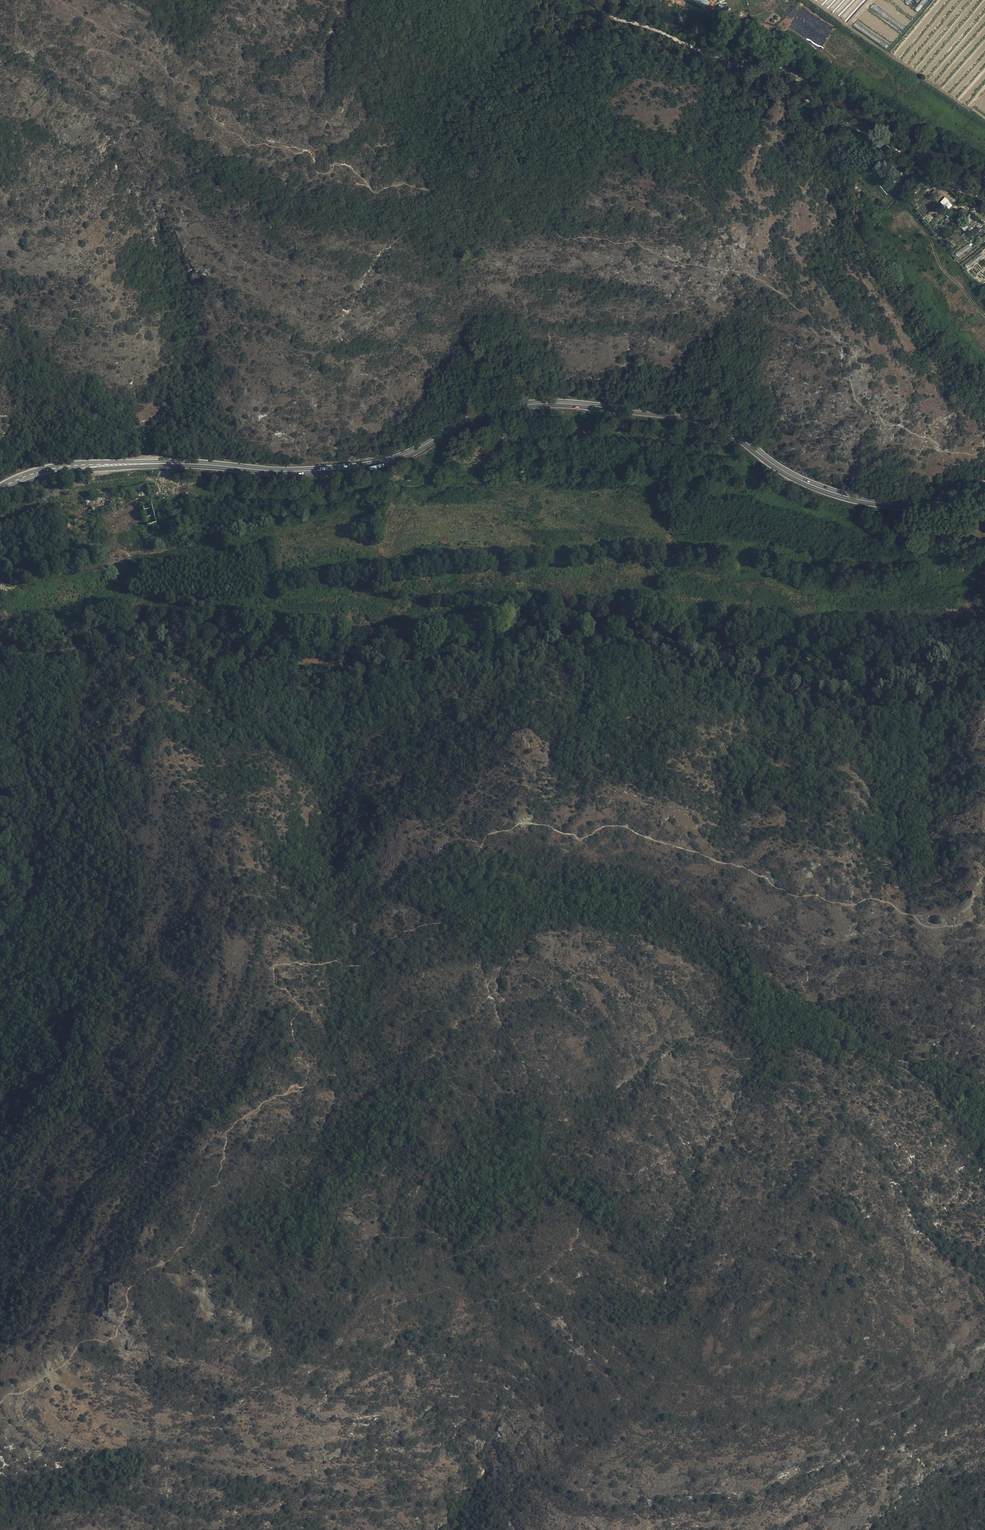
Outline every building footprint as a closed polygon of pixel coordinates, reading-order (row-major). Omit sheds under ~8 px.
[(914,8),(917,12),(923,7),(920,4),(914,8)] [(940,201),(948,209),(953,204),(944,197),(940,201)] [(975,225),(970,232),(975,235),(980,229),(975,225)] [(969,261),(970,262),(967,265),(969,267),(982,256),(980,253),(969,261)] [(155,525),(150,499),(142,501),(147,526),(155,525)]
